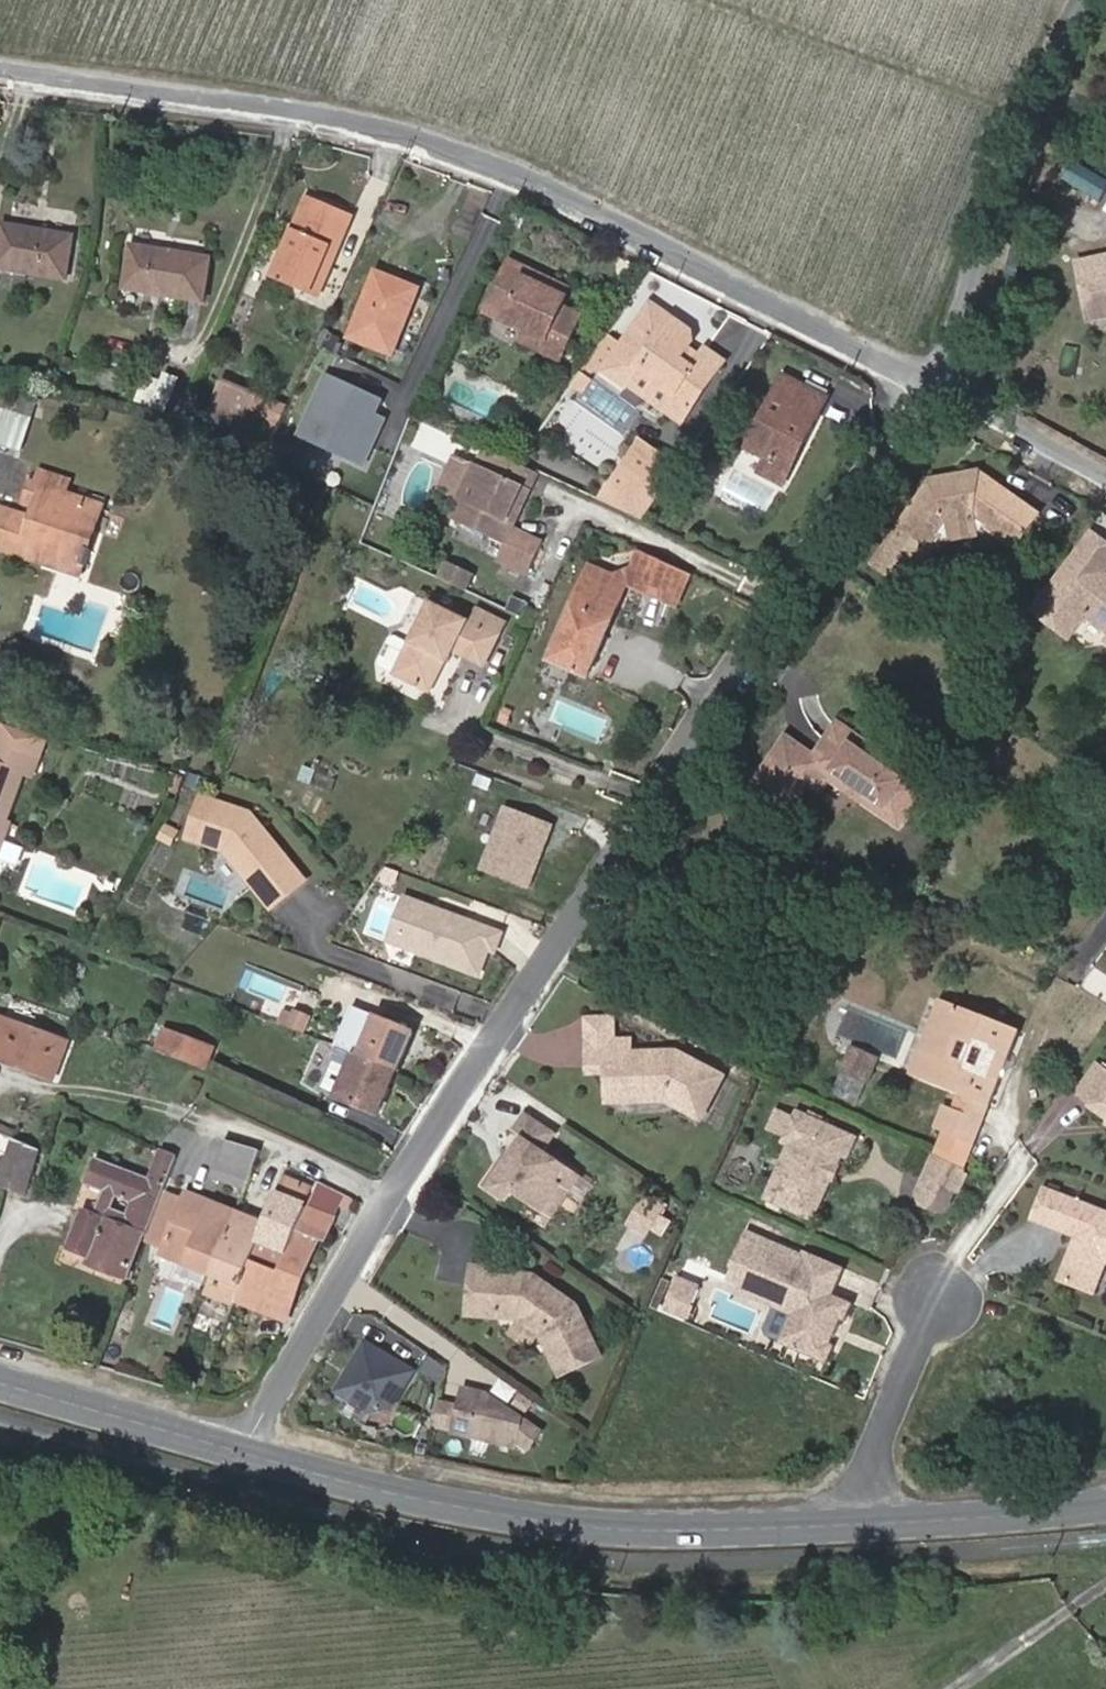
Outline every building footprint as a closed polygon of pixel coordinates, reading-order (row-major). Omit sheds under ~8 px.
[(331,246),(338,249),(352,220),(308,200),(274,275),(311,291),(331,246)] [(1006,252),(1017,254),(1025,210),(1015,208),(1006,252)] [(4,227),(0,249),(0,270),(64,279),(71,238),(4,227)] [(331,246),(311,291),(318,294),(338,249),(331,246)] [(209,260),(132,248),(125,290),(202,302),(209,260)] [(1077,256),(1087,312),(1105,308),(1105,251),(1077,256)] [(1013,273),(1017,254),(1006,252),(1003,271),(1013,273)] [(541,273),(512,258),(486,313),(527,332),(522,342),(560,360),(580,317),(563,309),(567,299),(536,285),(540,277),(541,273)] [(1010,293),(1013,273),(1003,271),(999,291),(1010,293)] [(418,290),(378,274),(352,340),(393,356),(418,290)] [(536,285),(567,299),(571,291),(540,277),(536,285)] [(607,338),(585,369),(592,374),(604,373),(627,388),(681,425),(693,408),(724,365),(705,351),(700,359),(687,351),(692,343),(690,332),(651,306),(621,348),(607,338)] [(572,388),(580,393),(588,382),(580,377),(572,388)] [(799,437),(807,441),(828,399),(785,377),(748,449),(767,458),(785,467),(799,437)] [(326,379),(298,439),(362,469),(384,423),(374,418),(381,404),(326,379)] [(166,382),(155,409),(169,414),(179,388),(166,382)] [(257,398),(220,383),(210,408),(247,423),(257,398)] [(0,391),(0,444),(17,450),(33,402),(0,391)] [(286,411),(257,398),(247,423),(265,430),(256,452),(266,456),(286,411)] [(210,408),(204,422),(240,437),(247,423),(210,408)] [(520,429),(509,423),(502,437),(512,443),(520,429)] [(431,433),(417,427),(412,438),(426,444),(431,433)] [(785,467),(777,481),(784,485),(807,441),(799,437),(785,467)] [(662,493),(681,468),(643,444),(626,470),(662,493)] [(518,464),(481,448),(474,465),(458,502),(451,518),(507,543),(500,558),(528,570),(541,543),(512,530),(515,525),(507,522),(522,488),(530,492),(538,474),(518,464)] [(458,502),(474,465),(459,458),(443,495),(458,502)] [(785,467),(767,458),(760,472),(777,481),(785,467)] [(643,521),(662,493),(626,470),(604,504),(643,521)] [(35,486),(65,496),(69,483),(48,476),(39,473),(35,486)] [(889,545),(918,565),(948,523),(976,517),(1017,546),(1039,514),(981,473),(932,481),(901,524),(902,525),(889,545)] [(79,576),(101,508),(65,496),(35,486),(31,484),(25,505),(34,509),(31,519),(0,509),(0,549),(2,550),(79,576)] [(507,522),(515,525),(530,492),(522,488),(507,522)] [(1095,539),(1037,613),(1072,640),(1088,619),(1105,632),(1105,578),(1105,577),(1105,575),(1105,547),(1095,539)] [(918,565),(889,545),(877,563),(905,583),(918,565)] [(638,588),(653,556),(641,551),(634,568),(610,576),(626,583),(638,588)] [(692,574),(653,556),(638,588),(638,590),(678,608),(692,574)] [(445,562),(437,579),(465,591),(473,574),(445,562)] [(625,590),(626,583),(610,576),(591,568),(550,661),(587,677),(625,590)] [(507,610),(516,615),(521,603),(512,599),(507,610)] [(432,603),(411,644),(396,672),(395,673),(431,691),(447,661),(450,662),(457,649),(485,663),(499,635),(471,622),(432,603)] [(471,622),(499,635),(505,623),(477,609),(471,622)] [(396,672),(411,644),(398,637),(392,639),(381,660),(383,666),(396,672)] [(822,790),(830,778),(833,775),(847,784),(850,781),(855,785),(872,796),(870,799),(876,804),(885,810),(888,807),(902,816),(906,819),(927,788),(902,770),(898,776),(884,767),(862,752),(865,747),(866,745),(868,743),(840,724),(826,743),(828,744),(830,746),(821,760),(816,757),(806,750),(803,755),(785,743),(784,742),(764,770),(768,773),(758,788),(788,808),(789,806),(798,793),(802,795),(811,783),(822,790)] [(803,755),(806,750),(787,737),(784,742),(785,743),(803,755)] [(828,744),(826,743),(816,757),(821,760),(830,746),(828,744)] [(9,824),(6,822),(24,774),(31,776),(38,759),(0,745),(0,847),(9,824)] [(898,776),(902,770),(866,745),(865,747),(862,752),(884,767),(898,776)] [(768,773),(764,770),(754,785),(758,788),(768,773)] [(179,777),(162,771),(157,785),(174,792),(179,777)] [(833,775),(830,778),(901,826),(906,819),(902,816),(888,807),(885,810),(876,804),(870,799),(872,796),(855,785),(850,781),(847,784),(833,775)] [(789,806),(788,808),(792,810),(802,795),(798,793),(789,806)] [(330,802),(313,796),(309,809),(325,815),(330,802)] [(250,813),(204,797),(189,837),(225,850),(273,909),(306,882),(252,814),(250,813)] [(551,826),(504,808),(481,870),(528,888),(541,854),(538,853),(540,848),(545,843),(551,826)] [(506,931),(405,895),(387,944),(489,980),(506,931)] [(961,1096),(974,1100),(997,1043),(1003,1028),(948,1007),(920,1080),(961,1096)] [(297,1013),(290,1030),(307,1036),(314,1019),(297,1013)] [(0,1018),(0,1060),(55,1080),(68,1043),(0,1018)] [(361,1058),(395,1072),(411,1034),(377,1020),(361,1058)] [(586,1043),(609,1043),(609,1020),(586,1021),(586,1043)] [(997,1043),(974,1100),(989,1107),(993,1108),(1021,1035),(1003,1028),(997,1043)] [(158,1051),(207,1070),(214,1050),(166,1031),(158,1051)] [(627,1060),(627,1057),(626,1043),(609,1043),(586,1043),(587,1067),(606,1067),(606,1102),(663,1101),(696,1119),(717,1081),(672,1056),(669,1056),(658,1056),(650,1057),(650,1060),(627,1060)] [(873,1062),(853,1052),(845,1071),(865,1081),(873,1062)] [(395,1072),(361,1058),(356,1056),(338,1097),(378,1113),(395,1072)] [(1095,1070),(1075,1099),(1089,1108),(1087,1111),(1105,1124),(1105,1078),(1095,1070)] [(865,1081),(845,1071),(836,1092),(857,1100),(865,1081)] [(974,1100),(961,1096),(954,1113),(983,1124),(988,1109),(989,1107),(974,1100)] [(976,1143),(983,1124),(954,1113),(949,1111),(942,1130),(976,1143)] [(558,1184),(567,1169),(542,1152),(553,1135),(522,1114),(510,1131),(521,1138),(510,1155),(499,1171),(495,1168),(481,1189),(507,1205),(513,1196),(543,1215),(562,1186),(558,1184)] [(795,1121),(778,1114),(770,1132),(788,1139),(795,1121)] [(830,1170),(835,1172),(841,1157),(847,1159),(854,1141),(797,1116),(795,1121),(788,1139),(785,1145),(790,1148),(767,1201),(814,1221),(832,1181),(827,1179),(830,1170)] [(947,1131),(938,1155),(967,1167),(976,1143),(947,1131)] [(260,1151),(228,1141),(218,1171),(250,1181),(260,1151)] [(40,1150),(16,1142),(1,1187),(27,1196),(40,1150)] [(499,1171),(510,1155),(505,1151),(495,1168),(499,1171)] [(146,1233),(150,1232),(156,1216),(164,1194),(178,1158),(161,1152),(150,1181),(98,1160),(88,1186),(105,1193),(96,1215),(83,1211),(70,1249),(91,1259),(89,1266),(127,1280),(146,1233)] [(965,1170),(938,1158),(929,1180),(921,1199),(925,1207),(939,1213),(948,1210),(956,1191),(965,1170)] [(513,1196),(507,1205),(545,1230),(580,1177),(567,1169),(558,1184),(562,1186),(543,1215),(513,1196)] [(827,1179),(832,1181),(835,1172),(830,1170),(827,1179)] [(308,1206),(336,1218),(340,1208),(347,1211),(353,1199),(318,1181),(308,1206)] [(1037,1215),(1081,1233),(1087,1236),(1084,1243),(1075,1247),(1063,1276),(1097,1291),(1105,1269),(1105,1208),(1050,1185),(1037,1215)] [(287,1256),(308,1206),(277,1193),(264,1225),(257,1244),(287,1256)] [(147,1240),(151,1242),(169,1196),(164,1194),(156,1216),(150,1232),(147,1240)] [(163,1256),(213,1275),(237,1215),(187,1195),(185,1202),(169,1196),(151,1242),(167,1248),(163,1256)] [(234,1304),(270,1318),(276,1301),(292,1307),(320,1240),(325,1242),(336,1218),(308,1206),(287,1256),(257,1244),(234,1304)] [(237,1215),(213,1275),(206,1296),(233,1306),(234,1304),(257,1244),(264,1225),(237,1215)] [(1081,1233),(1075,1247),(1084,1243),(1087,1236),(1081,1233)] [(782,1345),(781,1347),(829,1368),(838,1349),(834,1347),(843,1324),(847,1326),(856,1306),(836,1297),(847,1272),(811,1256),(804,1271),(776,1259),(778,1253),(749,1240),(736,1266),(745,1271),(741,1281),(745,1292),(778,1307),(767,1333),(769,1338),(782,1345)] [(519,1325),(537,1338),(542,1343),(559,1378),(599,1361),(576,1311),(535,1281),(511,1275),(472,1270),(467,1319),(497,1322),(498,1315),(504,1315),(519,1325)] [(697,1292),(682,1285),(670,1310),(691,1319),(695,1309),(690,1307),(697,1292)] [(276,1301),(270,1318),(285,1324),(292,1307),(276,1301)] [(537,1338),(519,1325),(509,1338),(528,1351),(537,1338)] [(413,1371),(364,1341),(335,1391),(371,1412),(391,1407),(413,1371)] [(485,1393),(462,1388),(458,1405),(452,1429),(452,1432),(515,1447),(516,1441),(528,1449),(540,1432),(485,1393)] [(452,1429),(458,1405),(439,1401),(433,1424),(452,1429)]
